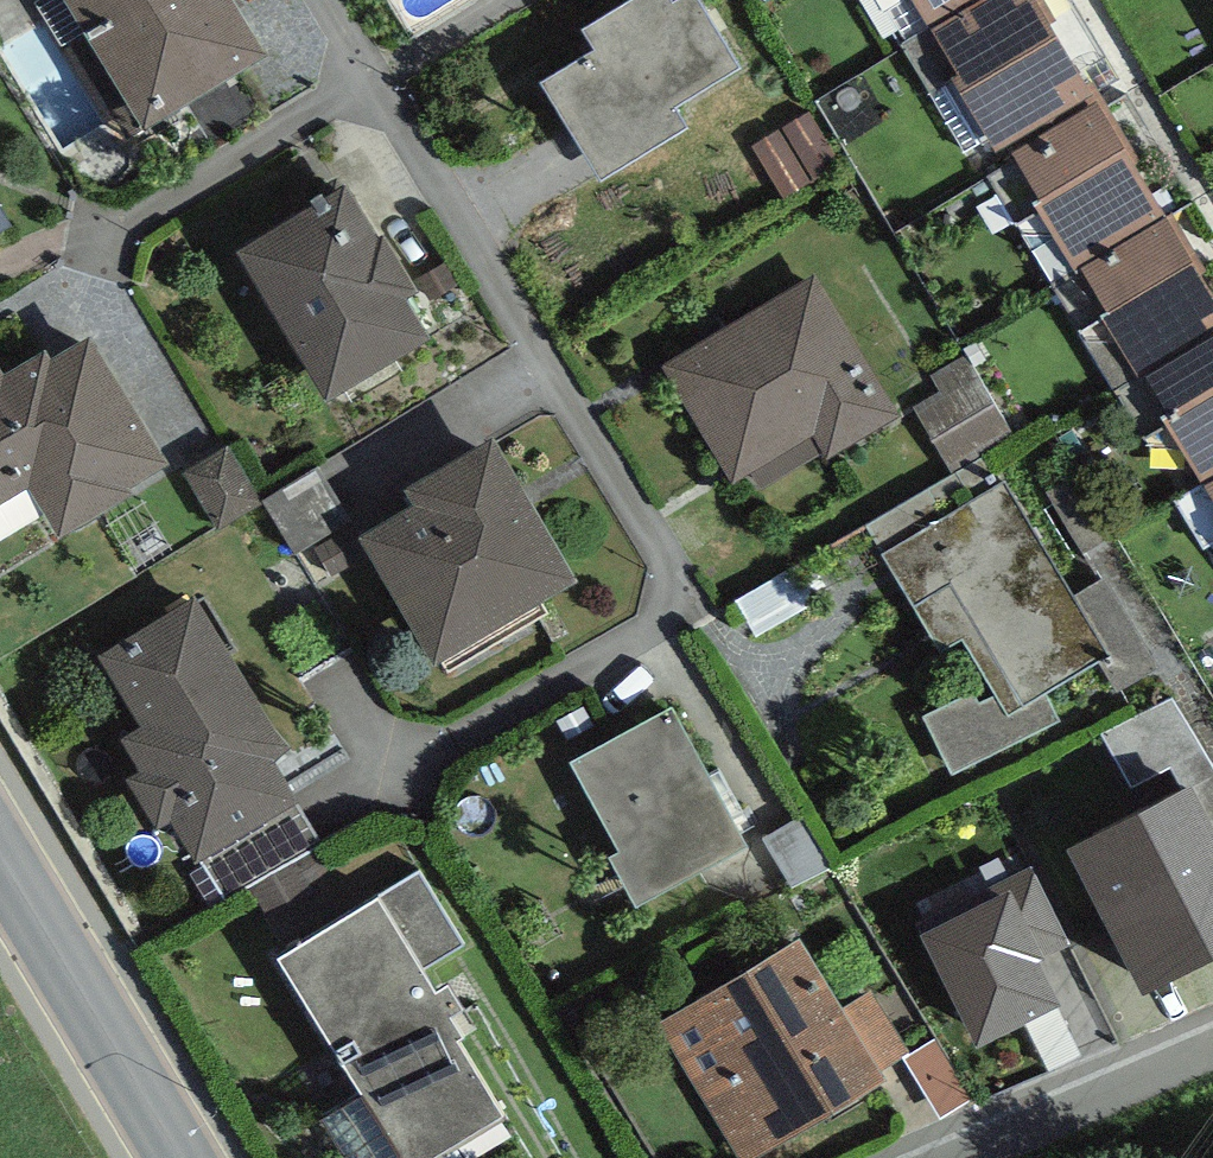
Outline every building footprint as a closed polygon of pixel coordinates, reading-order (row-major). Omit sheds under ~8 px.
[(146,120),(273,43),(247,0),(72,0),(146,120)] [(539,71),(600,169),(690,113),(678,94),(744,54),(710,0),(610,0),(583,17),(595,36),(539,71)] [(932,16),(959,0),(922,0),(932,16)] [(932,16),(957,62),(951,66),(995,141),(1092,83),(1041,0),(959,0),(932,16)] [(1098,93),(1011,144),(1039,188),(1032,192),(1075,263),(1082,258),(1167,208),(1098,93)] [(810,108),(751,144),(781,195),(841,158),(810,108)] [(346,173),(238,238),(326,387),(429,326),(402,282),(413,276),(383,226),(379,228),(346,173)] [(1141,369),(1147,365),(1212,325),(1212,289),(1167,208),(1082,258),(1111,303),(1103,308),(1141,369)] [(662,360),(734,476),(749,467),(761,486),(821,449),(826,457),(904,409),(816,266),(662,360)] [(27,478),(57,527),(131,483),(127,476),(168,452),(92,325),(53,348),(47,338),(4,364),(0,358),(0,494),(27,478)] [(1147,365),(1169,401),(1163,405),(1201,469),(1212,462),(1212,325),(1147,365)] [(951,468),(1014,430),(966,349),(929,370),(938,386),(912,402),(951,468)] [(414,493),(360,524),(434,650),(577,567),(494,425),(404,477),(414,493)] [(261,498),(226,439),(183,465),(218,524),(261,498)] [(319,461),(263,494),(295,548),(351,515),(319,461)] [(1205,474),(1212,488),(1212,469),(1205,474)] [(1004,474),(883,546),(946,650),(963,639),(994,690),(1006,709),(1043,687),(1097,653),(1108,647),(1074,590),(1004,474)] [(1103,573),(1074,590),(1108,647),(1097,653),(1116,685),(1156,661),(1103,573)] [(764,646),(821,614),(801,578),(744,609),(764,646)] [(194,586),(96,646),(141,717),(120,731),(139,762),(125,770),(157,821),(171,813),(197,853),(292,793),(296,791),(271,751),(290,740),(194,586)] [(1057,714),(1043,687),(1006,709),(994,690),(979,696),(973,683),(926,708),(953,765),(1057,714)] [(671,699),(571,752),(619,842),(610,846),(636,894),(744,836),(671,699)] [(1066,832),(1142,978),(1212,942),(1212,807),(1192,768),(1066,832)] [(321,837),(292,793),(197,853),(225,897),(321,837)] [(802,812),(764,833),(790,881),(829,859),(802,812)] [(1010,878),(921,922),(977,1035),(1062,993),(1042,953),(1071,939),(1032,860),(1007,873),(1010,878)] [(276,945),(360,1085),(407,1157),(420,1157),(505,1106),(458,1030),(465,1026),(452,1003),(463,996),(448,972),(436,979),(425,961),(463,938),(418,864),(381,886),(379,883),(276,945)] [(799,929),(658,1017),(743,1157),(885,1068),(882,1064),(844,1000),(799,929)] [(844,1000),(882,1064),(904,1052),(909,1049),(870,985),(844,1000)] [(909,1049),(904,1052),(939,1112),(971,1094),(936,1034),(909,1049)] [(360,1085),(318,1111),(347,1157),(407,1157),(360,1085)]
